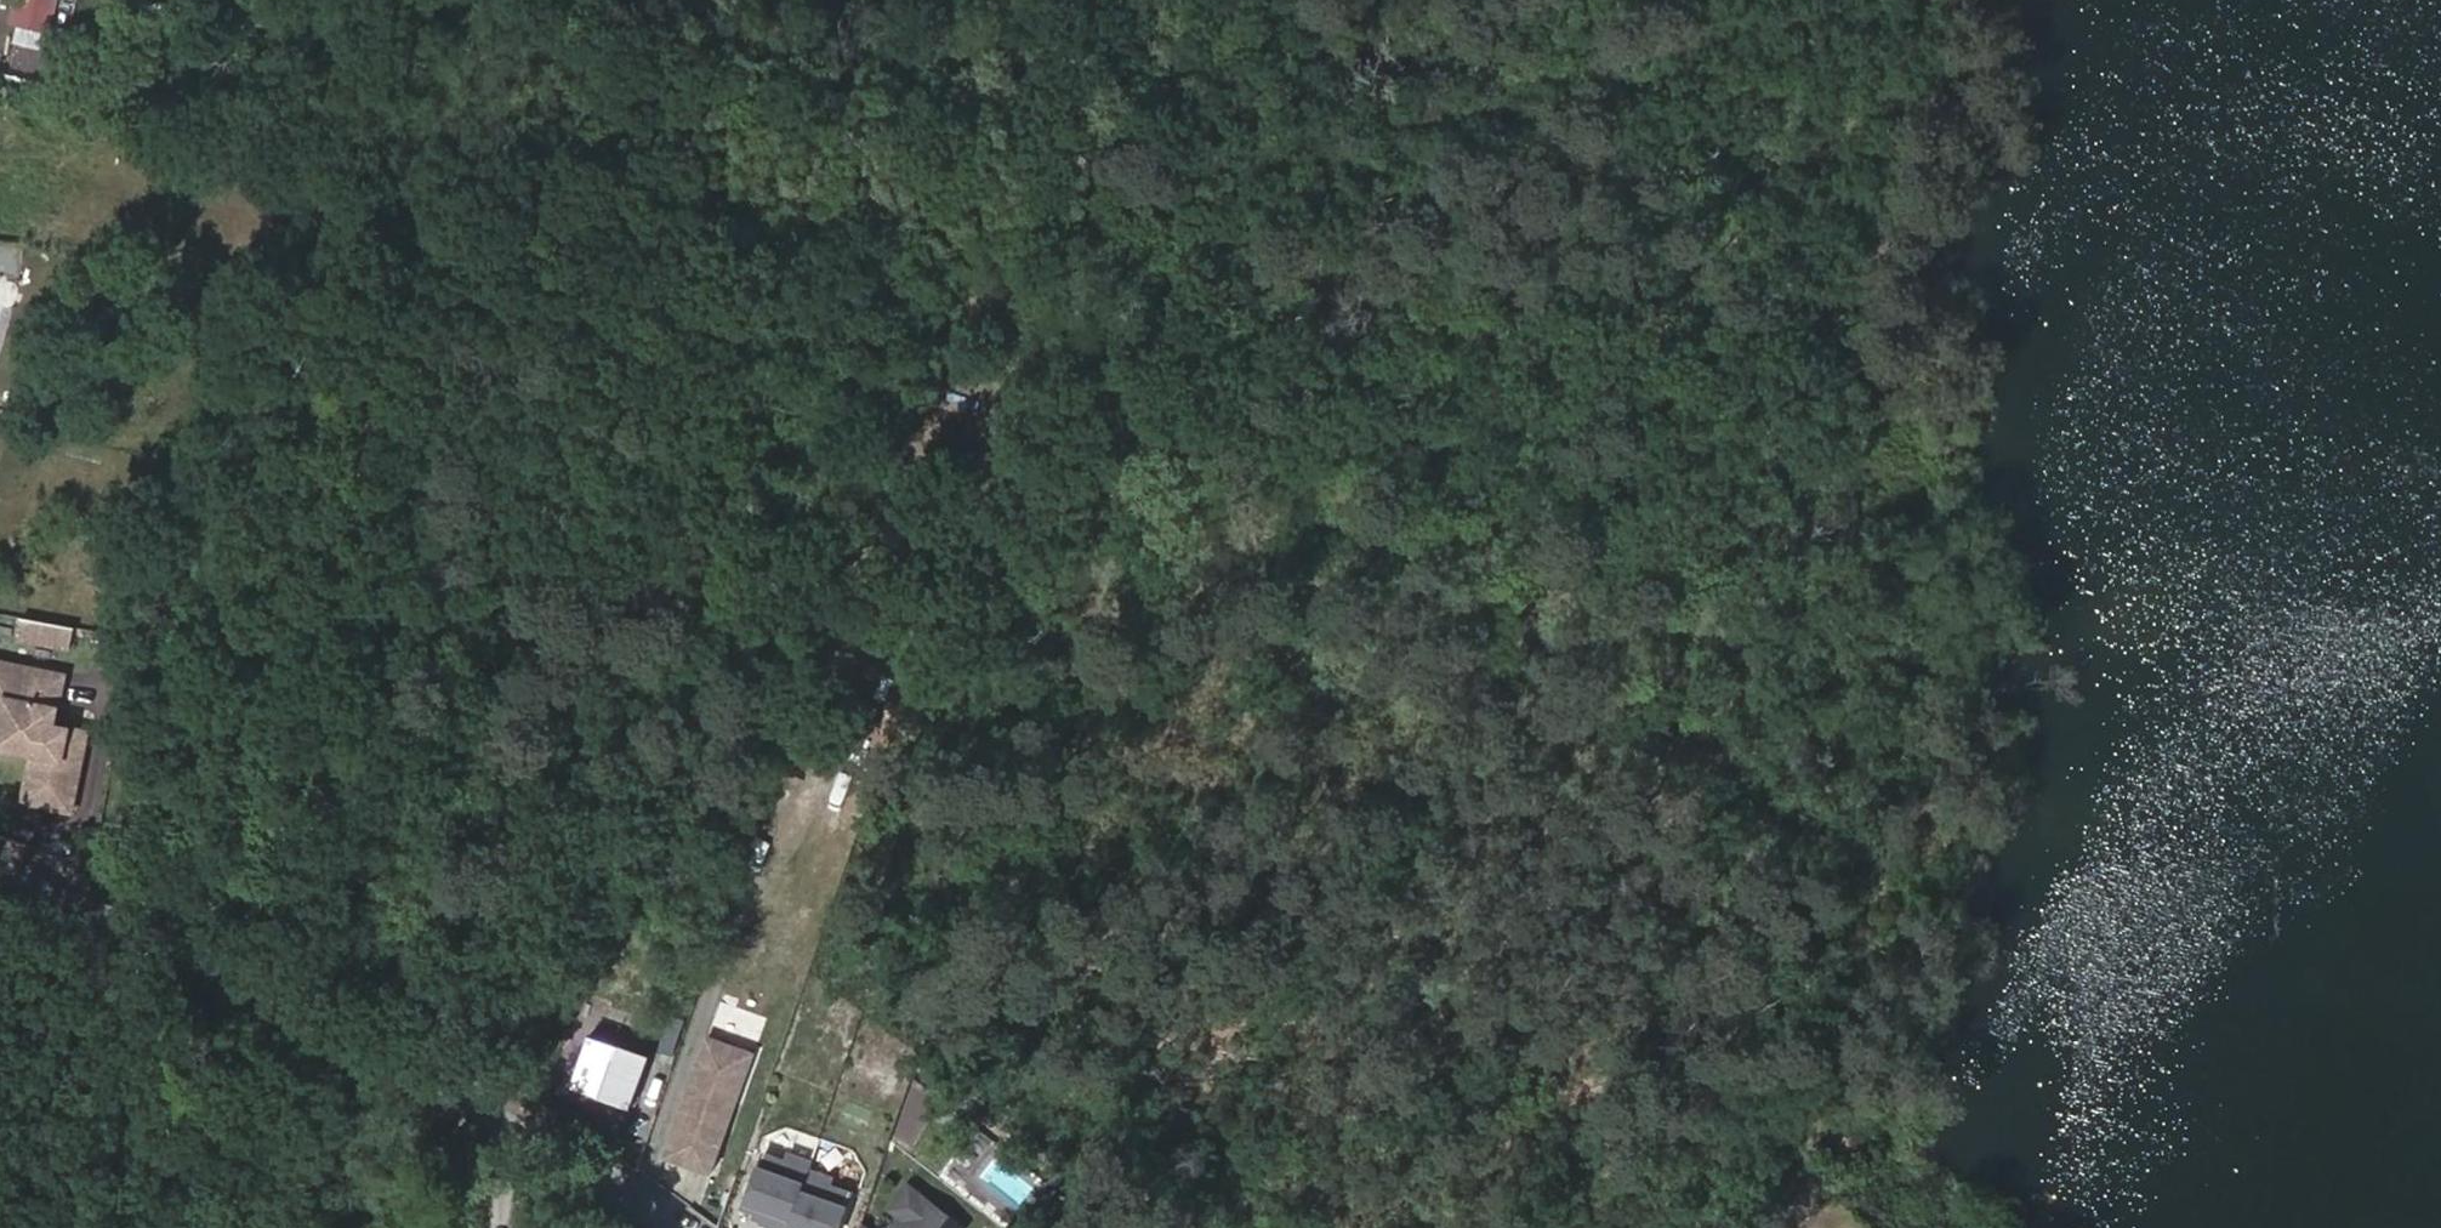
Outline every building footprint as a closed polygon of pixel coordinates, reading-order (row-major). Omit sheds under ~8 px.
[(48,29),(53,0),(24,0),(20,24),(48,29)] [(77,651),(81,631),(38,623),(34,643),(77,651)] [(86,652),(90,632),(81,631),(77,651),(86,652)] [(0,666),(0,723),(5,724),(4,729),(22,732),(18,752),(37,755),(28,803),(75,812),(89,733),(56,727),(65,677),(0,666)] [(22,732),(4,729),(5,724),(0,723),(0,746),(1,746),(0,749),(18,752),(22,732)] [(690,1165),(731,1051),(710,1044),(670,1158),(690,1165)] [(716,1174),(756,1060),(731,1051),(690,1165),(716,1174)] [(688,1172),(690,1165),(670,1158),(668,1165),(688,1172)] [(716,1174),(690,1165),(688,1172),(714,1181),(716,1174)] [(962,1227),(910,1184),(892,1205),(907,1217),(897,1227),(961,1227),(962,1227)]
